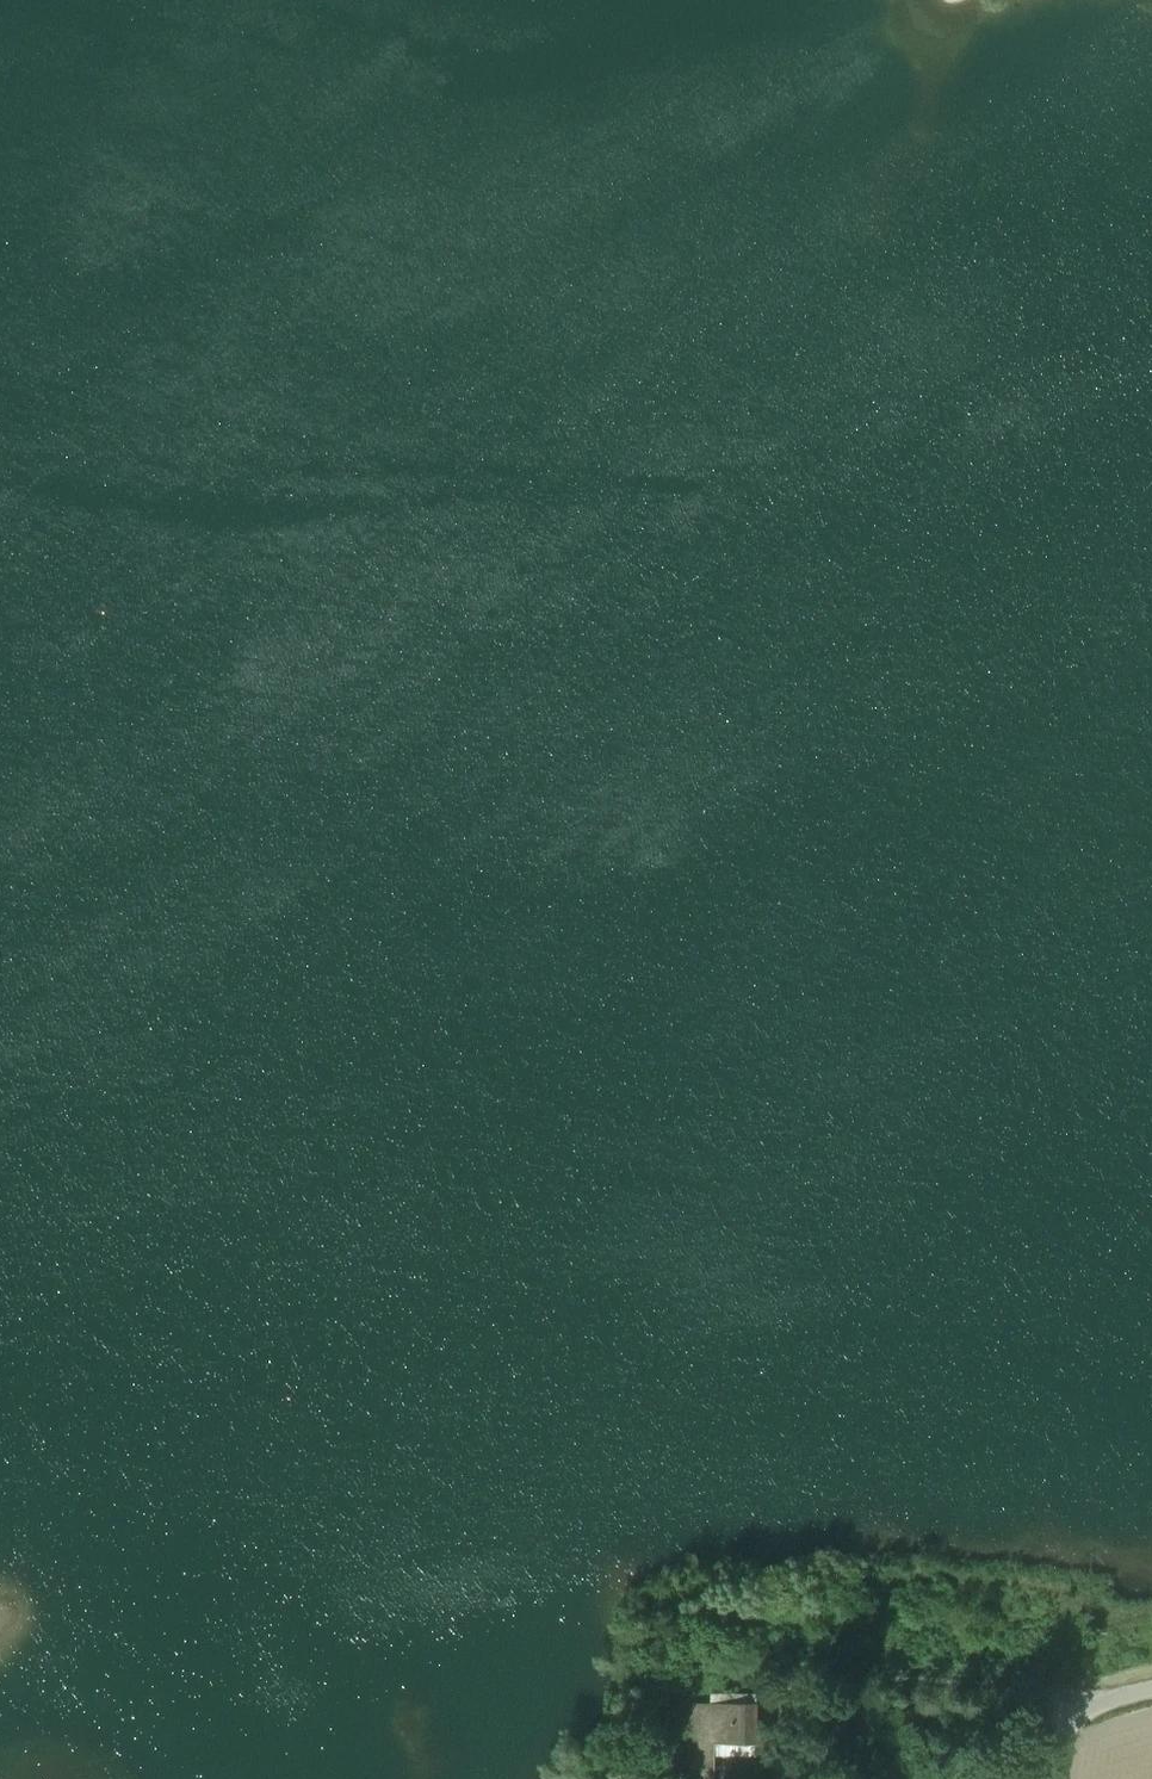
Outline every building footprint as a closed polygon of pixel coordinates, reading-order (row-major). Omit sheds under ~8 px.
[(713,1696),(713,1704),(755,1704),(755,1696),(713,1696)] [(692,1778),(713,1778),(713,1754),(713,1744),(755,1745),(755,1737),(760,1736),(761,1725),(755,1725),(755,1704),(713,1704),(693,1704),(692,1777),(692,1778)] [(713,1744),(713,1754),(760,1754),(760,1736),(755,1737),(755,1745),(713,1744)]
